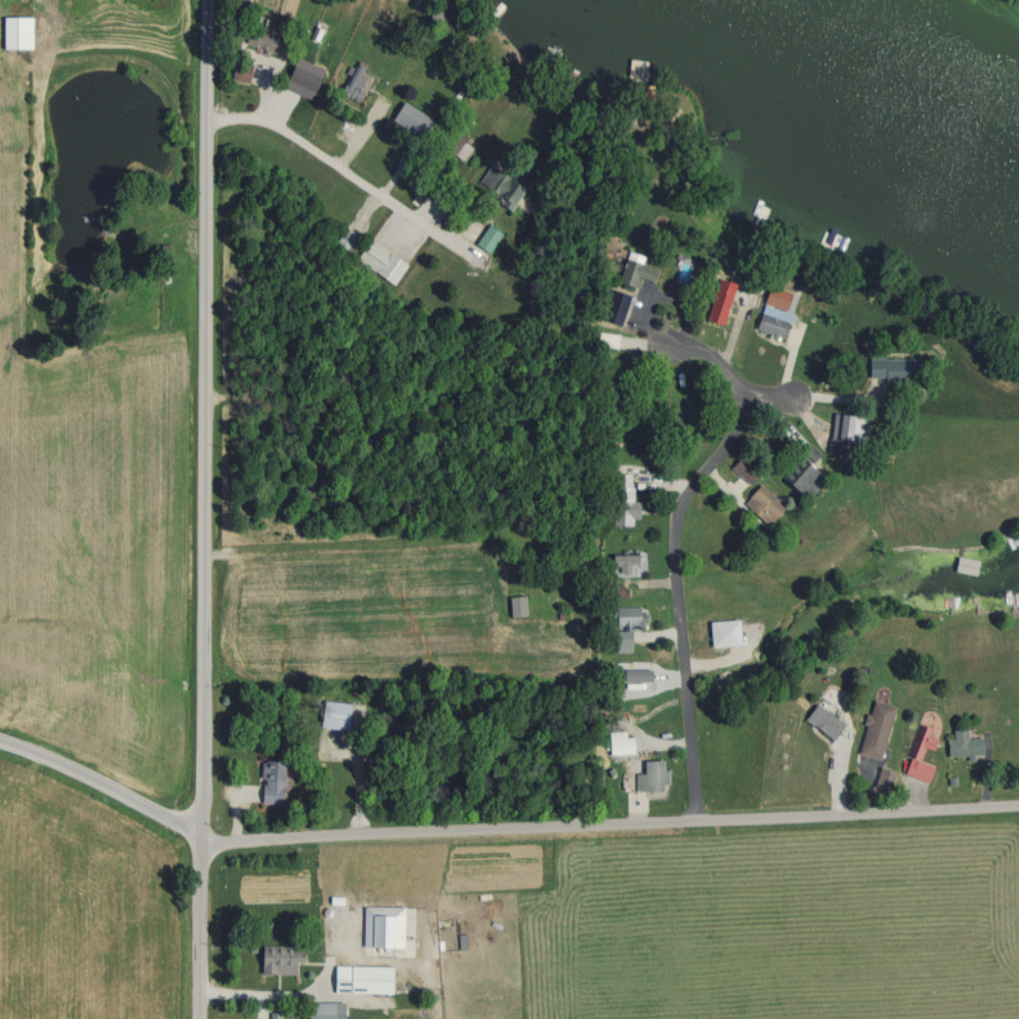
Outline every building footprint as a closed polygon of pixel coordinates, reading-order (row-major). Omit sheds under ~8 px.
[(1,49),(30,49),(30,17),(1,17),(1,49)] [(278,54),(286,26),(262,20),(260,30),(245,27),(241,44),(278,54)] [(285,91),(294,95),(313,50),(304,47),(285,91)] [(228,79),(247,84),(251,64),(232,60),(228,79)] [(418,138),(430,120),(402,101),(390,118),(418,138)] [(509,210),(524,187),(489,164),(475,187),(509,210)] [(500,235),(487,226),(474,243),(486,253),(500,235)] [(347,252),(357,236),(344,227),(333,244),(347,252)] [(652,281),(657,266),(626,255),(617,282),(636,289),(640,277),(652,281)] [(734,288),(716,282),(703,320),(721,326),(734,288)] [(627,303),(610,297),(602,320),(619,326),(627,303)] [(754,331),(783,340),(790,313),(762,305),(754,331)] [(920,381),(919,359),(867,359),(868,381),(920,381)] [(865,417),(834,414),(830,456),(846,458),(849,428),(863,430),(865,417)] [(816,472),(801,459),(782,481),(798,494),(816,472)] [(784,508),(760,484),(746,497),(755,506),(750,510),(760,520),(765,514),(771,521),(784,508)] [(638,519),(638,500),(633,500),(633,487),(615,487),(615,526),(632,526),(632,519),(638,519)] [(635,556),(610,556),(610,575),(635,575),(635,556)] [(508,618),(524,618),(524,597),(508,597),(508,618)] [(638,607),(613,607),(613,627),(638,627),(638,607)] [(318,727),(345,731),(349,704),(322,700),(318,727)] [(893,706),(871,701),(859,755),(880,760),(893,706)] [(804,718),(832,740),(844,726),(816,703),(804,718)] [(901,775),(927,782),(932,765),(919,761),(923,748),(933,751),(936,738),(930,736),(932,728),(915,724),(901,775)] [(967,737),(967,730),(952,730),(952,739),(947,739),(947,756),(981,756),(981,737),(967,737)] [(608,738),(608,754),(624,754),(624,738),(608,738)] [(260,803),(282,803),(282,762),(260,762),(260,803)] [(662,762),(635,762),(635,791),(665,791),(665,770),(662,770),(662,762)] [(402,906),(362,906),(362,947),(402,947),(402,906)] [(259,974),(297,974),(297,963),(302,963),(302,944),(259,944),(259,974)] [(391,965),(333,965),(333,993),(391,993),(391,965)] [(303,1001),(303,1018),(341,1018),(341,1001),(303,1001)]
